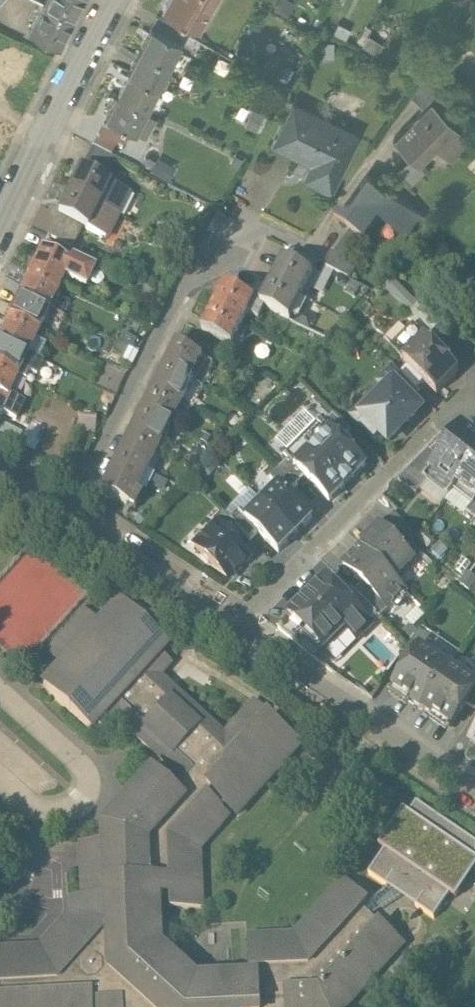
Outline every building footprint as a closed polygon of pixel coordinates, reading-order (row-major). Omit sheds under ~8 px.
[(42,3),(73,19),(83,0),(44,0),(42,3)] [(211,0),(166,0),(163,5),(197,25),(211,0)] [(59,46),(73,19),(42,3),(29,30),(59,46)] [(336,34),(352,42),(357,32),(342,24),(336,34)] [(152,27),(141,50),(170,65),(181,42),(152,27)] [(368,36),(362,46),(376,54),(381,45),(368,36)] [(334,41),(320,42),(320,58),(334,57),(334,41)] [(0,64),(0,74),(21,84),(34,53),(10,42),(0,64)] [(141,50),(129,71),(158,87),(170,65),(141,50)] [(129,71),(117,94),(146,109),(158,87),(129,71)] [(423,77),(409,96),(423,109),(431,102),(432,103),(440,94),(423,77)] [(145,111),(146,109),(117,94),(105,116),(143,136),(153,116),(145,111)] [(470,141),(432,103),(431,102),(423,109),(393,140),(412,158),(414,160),(431,143),(450,162),(470,141)] [(356,136),(292,104),(274,140),(317,161),(310,176),(331,186),(356,136)] [(257,133),(265,115),(251,109),(244,127),(257,133)] [(414,160),(412,158),(397,173),(410,186),(425,171),(414,160)] [(175,167),(158,159),(149,176),(166,184),(175,167)] [(82,169),(70,192),(118,216),(129,193),(82,169)] [(379,218),(407,238),(423,216),(367,176),(334,222),(350,233),(363,242),(379,218)] [(106,239),(118,216),(70,192),(58,215),(83,227),(106,239)] [(83,227),(58,215),(47,236),(72,248),(83,227)] [(347,263),(363,242),(350,233),(334,255),(332,254),(324,266),(351,279),(357,270),(347,263)] [(48,242),(42,252),(64,262),(68,252),(48,242)] [(290,248),(283,261),(312,275),(319,263),(290,248)] [(42,252),(31,274),(61,288),(66,277),(72,266),(70,265),(64,262),(42,252)] [(72,261),(70,265),(72,266),(66,277),(87,287),(95,271),(72,261)] [(272,283),(301,297),(312,275),(283,261),(272,283)] [(31,274),(21,295),(51,309),(61,288),(31,274)] [(406,318),(414,326),(431,343),(443,330),(392,279),(383,289),(409,315),(406,318)] [(301,297),(272,283),(261,305),(290,320),(301,297)] [(214,309),(243,324),(254,302),(226,287),(214,309)] [(21,295),(11,317),(40,331),(51,309),(21,295)] [(243,324),(214,309),(203,332),(231,346),(243,324)] [(11,317),(1,340),(39,359),(45,345),(36,341),(40,331),(11,317)] [(414,326),(391,348),(408,365),(423,380),(429,386),(437,394),(459,371),(441,353),(431,343),(414,326)] [(188,339),(183,350),(212,364),(217,352),(188,339)] [(0,341),(0,367),(19,376),(26,380),(31,372),(37,375),(44,361),(39,359),(1,340),(0,341)] [(137,353),(117,343),(113,352),(124,357),(122,360),(131,365),(137,353)] [(174,345),(162,367),(204,388),(215,366),(212,364),(183,350),(174,345)] [(414,389),(423,380),(408,365),(400,374),(414,389)] [(19,376),(0,367),(0,397),(8,401),(9,397),(19,376)] [(162,367),(151,390),(181,404),(192,410),(204,388),(162,367)] [(380,433),(389,442),(420,411),(394,385),(388,391),(384,387),(355,417),(376,437),(380,433)] [(151,390),(140,412),(169,426),(181,404),(151,390)] [(0,397),(0,413),(16,421),(24,404),(9,397),(8,401),(0,397)] [(140,412),(129,434),(158,448),(169,426),(140,412)] [(96,416),(79,415),(78,433),(95,434),(96,416)] [(333,415),(325,424),(342,441),(351,432),(333,415)] [(325,424),(321,420),(284,456),(288,461),(305,477),(329,502),(366,465),(342,441),(325,424)] [(453,491),(474,461),(474,437),(466,430),(456,442),(454,441),(444,454),(443,453),(439,458),(423,478),(427,481),(448,497),(453,491)] [(129,434),(118,456),(147,470),(158,448),(129,434)] [(417,495),(427,481),(423,478),(439,458),(429,450),(398,481),(417,495)] [(136,493),(147,470),(118,456),(99,493),(127,507),(134,493),(136,493)] [(288,461),(280,469),(297,486),(305,477),(288,461)] [(453,491),(472,505),(473,506),(474,504),(474,461),(453,491)] [(289,495),(297,486),(280,469),(270,478),(276,484),(277,483),(289,495)] [(167,484),(155,477),(150,486),(162,493),(167,484)] [(260,500),(263,503),(296,536),(312,519),(289,495),(277,483),(276,484),(260,500)] [(279,553),(296,536),(263,503),(247,520),(246,520),(259,533),(279,553)] [(16,508),(10,517),(22,525),(28,517),(16,508)] [(213,521),(216,525),(233,541),(241,532),(231,522),(221,512),(213,521)] [(250,542),(259,533),(246,520),(247,520),(239,513),(231,522),(241,532),(250,542)] [(413,543),(418,537),(394,513),(380,528),(406,553),(413,544),(413,543)] [(141,514),(133,520),(139,526),(146,520),(141,514)] [(209,563),(231,578),(250,558),(233,541),(216,525),(193,547),(209,563)] [(380,528),(362,546),(396,579),(413,561),(406,553),(380,528)] [(408,591),(396,579),(362,546),(343,564),(363,584),(389,609),(408,591)] [(326,581),(291,617),(309,636),(325,651),(346,630),(357,641),(372,626),(369,623),(343,598),(326,581)] [(363,584),(355,592),(377,614),(380,617),(389,609),(363,584)] [(369,623),(377,614),(355,592),(352,589),(343,598),(369,623)] [(195,978),(158,945),(156,895),(169,895),(169,908),(201,906),(199,849),(228,816),(221,809),(226,804),(237,814),(301,744),(269,715),(265,719),(260,714),(264,711),(254,702),(224,736),(158,676),(170,664),(159,654),(166,647),(118,604),(99,625),(84,611),(48,652),(62,665),(43,686),(90,729),(97,722),(107,732),(119,720),(182,777),(171,789),(150,770),(100,826),(101,841),(80,842),(82,897),(71,898),(72,911),(40,945),(0,947),(0,1006),(345,1006),(403,943),(379,922),(375,927),(359,912),(368,901),(344,880),(295,934),(250,936),(251,969),(253,968),(253,974),(195,978)] [(291,617),(278,629),(299,647),(309,636),(291,617)] [(400,661),(410,668),(423,648),(424,649),(431,638),(420,631),(400,661)] [(394,691),(423,710),(452,667),(424,649),(423,648),(410,668),(394,691)] [(452,667),(423,710),(451,729),(467,705),(474,693),(474,683),(452,667)] [(467,705),(474,711),(474,693),(467,705)] [(417,802),(409,814),(403,810),(379,847),(385,850),(369,874),(387,887),(394,876),(423,895),(416,905),(434,918),(450,894),(456,898),(474,869),(474,858),(474,857),(474,856),(474,841),(417,802)]
